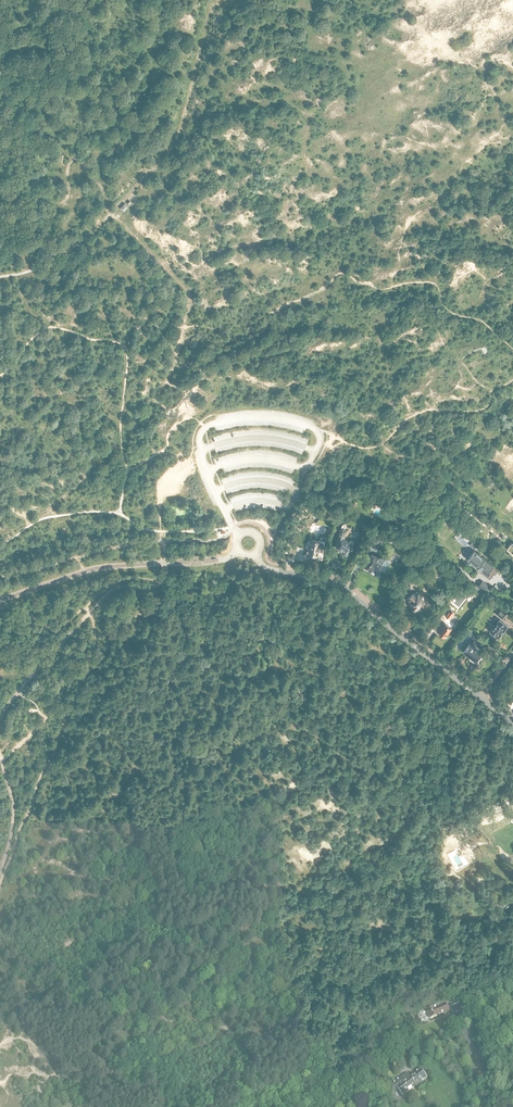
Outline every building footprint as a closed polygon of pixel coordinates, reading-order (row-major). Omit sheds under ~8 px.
[(128,206),(125,203),(120,208),(124,212),(128,206)] [(384,503),(385,501),(373,495),(370,501),(381,506),(382,502),(384,503)] [(345,531),(345,530),(342,529),(342,530),(341,530),(341,529),(340,529),(336,544),(338,544),(336,547),(342,551),(342,552),(347,555),(352,548),(354,545),(353,545),(354,543),(353,543),(354,542),(351,540),(350,541),(349,540),(349,541),(344,538),(346,531),(345,530),(345,531)] [(325,541),(313,539),(311,541),(311,545),(308,545),(309,543),(301,540),(298,546),(306,549),(307,546),(311,547),(309,550),(309,554),(322,556),(325,541)] [(475,550),(468,559),(482,570),(480,572),(487,577),(487,578),(487,579),(488,580),(489,580),(490,580),(491,579),(491,578),(491,577),(498,569),(491,564),(475,551),(475,550)] [(372,553),(365,566),(372,570),(374,565),(380,569),(386,559),(380,556),(379,557),(372,553)] [(407,589),(411,582),(406,578),(401,586),(407,589)] [(487,593),(491,588),(482,581),(478,586),(487,593)] [(474,584),(470,589),(476,594),(480,589),(474,584)] [(424,607),(422,606),(426,603),(423,600),(424,599),(417,592),(415,594),(417,596),(416,596),(413,593),(408,598),(414,605),(413,605),(413,606),(413,607),(413,608),(414,609),(415,610),(416,610),(416,609),(417,609),(420,611),(424,607)] [(450,618),(454,612),(448,607),(443,613),(450,618)] [(495,613),(503,619),(508,613),(500,607),(495,613)] [(492,622),(493,622),(490,625),(493,627),(490,631),(499,638),(502,634),(503,633),(504,631),(505,629),(509,625),(499,618),(499,619),(496,617),(492,622)] [(448,622),(446,621),(442,626),(443,627),(439,632),(445,637),(451,628),(451,627),(452,625),(452,623),(450,622),(448,622)] [(470,643),(464,651),(463,652),(476,662),(479,657),(482,659),(484,655),(482,654),(482,653),(479,651),(480,650),(475,646),(474,647),(470,643)] [(429,1019),(430,1018),(438,1015),(438,1014),(450,1010),(447,1003),(435,1008),(434,1005),(426,1008),(429,1013),(427,1014),(429,1019)] [(422,1081),(427,1077),(421,1068),(410,1076),(407,1073),(404,1075),(409,1081),(412,1080),(416,1085),(418,1087),(424,1083),(422,1081)] [(403,1095),(416,1085),(412,1080),(409,1081),(404,1075),(394,1082),(394,1083),(389,1086),(393,1091),(397,1088),(403,1095)] [(381,1084),(380,1082),(376,1077),(370,1082),(375,1087),(376,1085),(378,1087),(385,1083),(384,1082),(381,1084)]
